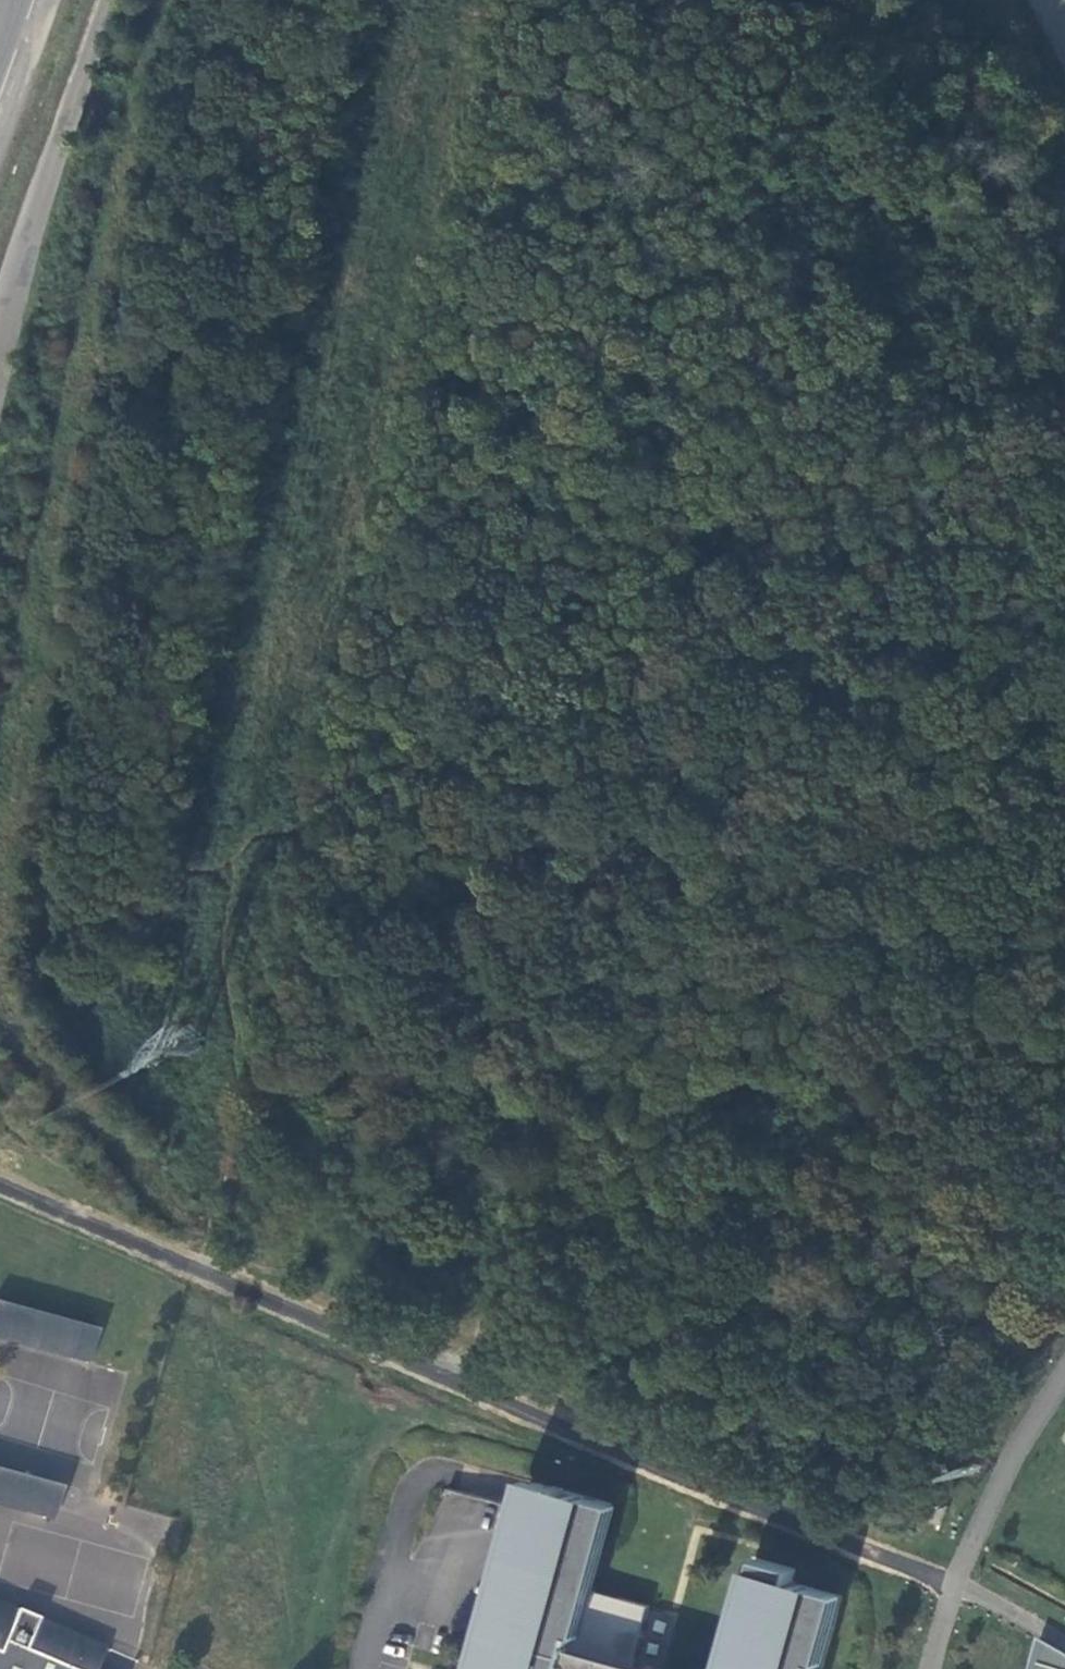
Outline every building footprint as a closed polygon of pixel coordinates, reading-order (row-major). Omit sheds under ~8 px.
[(88,1363),(97,1330),(0,1304),(0,1339),(88,1363)] [(0,1470),(0,1505),(45,1517),(53,1485),(0,1470)] [(650,1606),(594,1590),(593,1593),(587,1591),(611,1503),(532,1482),(480,1668),(632,1668),(650,1606)] [(454,1495),(453,1522),(486,1523),(488,1496),(454,1495)] [(951,1503),(941,1500),(934,1519),(944,1522),(951,1503)] [(834,1594),(792,1582),(795,1569),(759,1559),(729,1668),(813,1668),(834,1594)] [(104,1648),(0,1604),(0,1668),(95,1668),(104,1648)] [(1039,1640),(1031,1668),(1064,1668),(1064,1655),(1039,1640)]
